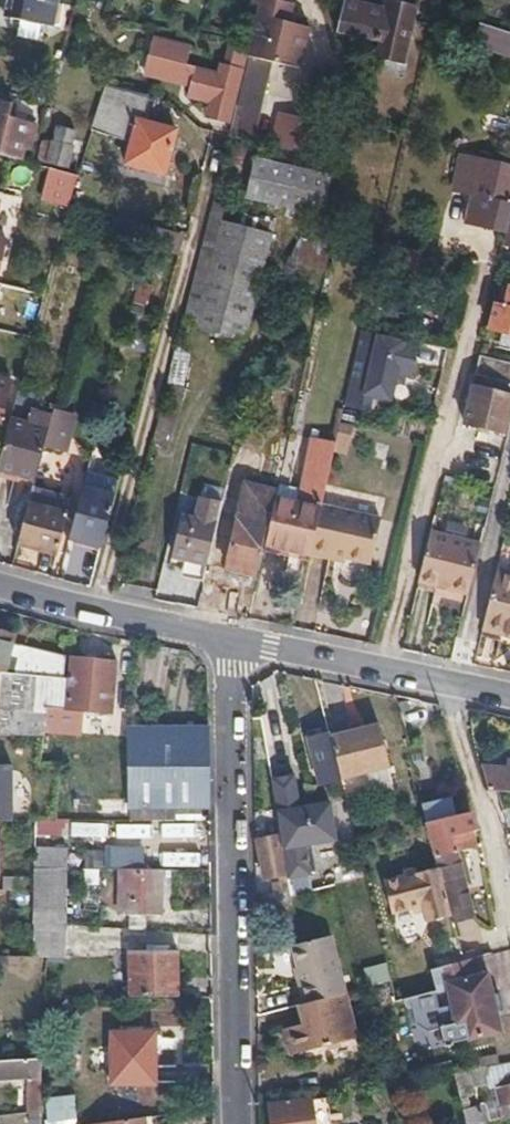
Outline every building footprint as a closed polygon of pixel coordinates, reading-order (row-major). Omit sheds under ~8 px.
[(58,0),(11,0),(8,16),(44,24),(49,1),(57,3),(58,0)] [(250,46),(233,114),(257,120),(271,64),(276,45),(284,47),(296,7),(286,4),(287,0),(262,0),(250,46)] [(302,9),(296,7),(284,47),(291,49),(302,9)] [(376,21),(338,12),(333,34),(374,44),(371,58),(389,61),(398,18),(378,13),(376,21)] [(477,31),(468,49),(468,51),(477,55),(486,35),(477,31)] [(486,35),(477,55),(500,66),(509,46),(486,35)] [(155,57),(151,73),(190,84),(187,97),(208,102),(205,117),(227,123),(247,49),(232,45),(227,65),(218,63),(216,73),(185,65),(190,46),(152,37),(147,55),(155,57)] [(276,45),(271,64),(287,67),(291,49),(284,47),(276,45)] [(143,71),(151,73),(155,57),(147,55),(143,71)] [(147,93),(104,78),(91,122),(131,132),(126,155),(165,165),(176,121),(142,112),(147,93)] [(11,156),(15,138),(29,140),(32,127),(22,125),(22,122),(12,120),(13,114),(3,112),(5,97),(0,96),(0,153),(11,156)] [(55,159),(66,123),(52,121),(47,158),(55,159)] [(67,123),(66,123),(55,159),(66,160),(69,138),(65,137),(67,123)] [(302,136),(298,154),(301,155),(347,166),(351,148),(302,136)] [(484,159),(497,162),(498,157),(485,154),(484,159)] [(449,190),(467,194),(474,159),(456,156),(449,190)] [(501,233),(504,224),(507,212),(509,201),(509,165),(497,162),(484,159),(475,157),(474,159),(467,194),(461,223),(501,233)] [(77,168),(54,164),(44,196),(67,201),(77,168)] [(240,207),(286,218),(296,178),(250,166),(240,207)] [(296,178),(286,218),(317,226),(327,186),(296,178)] [(242,334),(269,231),(220,219),(194,323),(242,334)] [(148,244),(175,249),(180,229),(154,223),(148,244)] [(9,240),(6,239),(0,261),(0,279),(9,240)] [(9,331),(21,288),(0,284),(0,329),(9,331)] [(488,305),(482,327),(496,330),(494,341),(505,343),(507,334),(509,335),(509,291),(504,289),(500,308),(488,305)] [(351,375),(343,399),(385,412),(396,375),(405,378),(416,344),(372,330),(358,377),(351,375)] [(165,382),(181,386),(190,351),(174,347),(165,382)] [(475,355),(471,373),(509,383),(509,364),(475,355)] [(509,397),(468,386),(459,421),(499,432),(509,397)] [(0,441),(0,468),(31,476),(39,448),(41,442),(45,427),(49,414),(10,404),(2,434),(0,441)] [(45,427),(41,442),(63,448),(73,411),(51,404),(49,414),(45,427)] [(274,497),(264,542),(309,551),(320,507),(336,441),(314,436),(298,502),(274,497)] [(30,482),(14,539),(56,550),(71,492),(30,482)] [(229,567),(257,573),(264,542),(274,497),(276,488),(248,483),(245,497),(229,567)] [(65,535),(99,544),(112,494),(79,485),(65,535)] [(203,559),(220,492),(198,488),(191,515),(178,512),(169,550),(203,559)] [(309,551),(308,555),(327,560),(329,554),(359,561),(369,519),(320,507),(309,551)] [(369,519),(359,561),(368,564),(379,521),(369,519)] [(426,530),(414,576),(419,577),(431,531),(426,530)] [(419,577),(462,588),(474,542),(431,531),(419,577)] [(71,560),(65,573),(84,582),(91,569),(71,560)] [(509,578),(509,570),(492,566),(478,623),(498,629),(509,578)] [(498,629),(509,632),(509,578),(498,629)] [(57,678),(60,654),(13,643),(15,635),(0,632),(0,672),(57,678)] [(110,659),(65,656),(62,679),(59,708),(106,713),(110,659)] [(62,679),(57,678),(0,672),(0,735),(37,735),(41,707),(59,708),(62,679)] [(55,751),(59,708),(41,707),(37,735),(35,750),(37,751),(37,756),(48,756),(49,751),(55,751)] [(373,724),(364,726),(375,770),(384,768),(373,724)] [(375,770),(364,726),(325,735),(332,761),(337,780),(375,770)] [(205,807),(204,727),(122,727),(122,769),(122,807),(205,807)] [(332,761),(325,735),(325,731),(299,737),(309,779),(317,777),(319,784),(337,780),(332,761)] [(507,763),(506,771),(482,768),(485,789),(492,793),(492,795),(509,796),(509,763),(507,763)] [(473,791),(445,798),(449,814),(477,807),(473,791)] [(445,798),(418,804),(424,826),(435,868),(448,919),(449,922),(468,917),(451,852),(463,850),(465,851),(487,845),(477,807),(449,814),(445,798)] [(70,822),(69,836),(107,838),(108,824),(70,822)] [(116,838),(150,838),(150,825),(116,825),(116,838)] [(268,895),(284,893),(274,837),(252,841),(259,880),(265,879),(268,895)] [(99,884),(101,849),(83,848),(81,883),(99,884)] [(33,868),(48,868),(63,869),(63,850),(33,850),(33,868)] [(161,852),(160,865),(197,867),(198,854),(161,852)] [(43,924),(47,925),(48,868),(33,868),(32,891),(32,924),(43,924)] [(448,919),(435,868),(409,876),(401,878),(408,910),(419,908),(421,914),(423,925),(448,919)] [(155,916),(155,870),(115,869),(115,893),(109,893),(110,904),(115,905),(115,916),(155,916)] [(2,891),(20,891),(20,877),(2,877),(2,891)] [(385,916),(408,910),(401,878),(395,880),(377,885),(385,916)] [(288,906),(285,896),(284,893),(268,895),(257,896),(260,910),(288,906)] [(410,918),(421,914),(419,908),(408,910),(410,918)] [(31,957),(42,958),(43,924),(32,924),(31,957)] [(315,998),(337,992),(323,937),(299,943),(315,998)] [(299,1002),(315,998),(299,943),(286,946),(291,967),(299,1002)] [(123,997),(173,997),(173,951),(123,950),(123,997)] [(0,956),(0,963),(19,964),(19,957),(0,956)] [(469,958),(459,961),(460,968),(474,1021),(478,1040),(500,1035),(495,1014),(491,999),(485,976),(475,979),(469,958)] [(460,968),(459,961),(426,969),(433,994),(429,995),(437,1029),(452,1026),(474,1021),(460,968)] [(362,969),(368,987),(389,981),(383,962),(362,969)] [(295,1004),(299,1002),(291,967),(286,968),(295,1004)] [(348,1037),(337,992),(315,998),(328,1042),(348,1037)] [(499,997),(491,999),(495,1014),(502,1013),(499,997)] [(284,1026),(292,1051),(328,1042),(315,998),(299,1002),(295,1004),(292,1005),(297,1022),(284,1026)] [(478,1040),(474,1021),(452,1026),(453,1029),(464,1027),(468,1043),(478,1040)] [(287,1052),(292,1051),(284,1026),(280,1027),(287,1052)] [(107,1083),(151,1083),(151,1030),(107,1030),(107,1083)] [(25,1114),(27,1114),(40,1113),(40,1059),(0,1062),(0,1079),(26,1077),(25,1114)] [(484,1065),(489,1085),(509,1081),(509,1060),(484,1065)] [(486,1083),(482,1066),(448,1072),(453,1090),(486,1083)] [(489,1085),(497,1118),(509,1115),(509,1081),(489,1085)] [(42,1096),(43,1123),(75,1123),(74,1095),(42,1096)] [(320,1095),(263,1105),(266,1123),(325,1123),(320,1095)] [(40,1113),(27,1114),(27,1123),(40,1123),(40,1113)]
